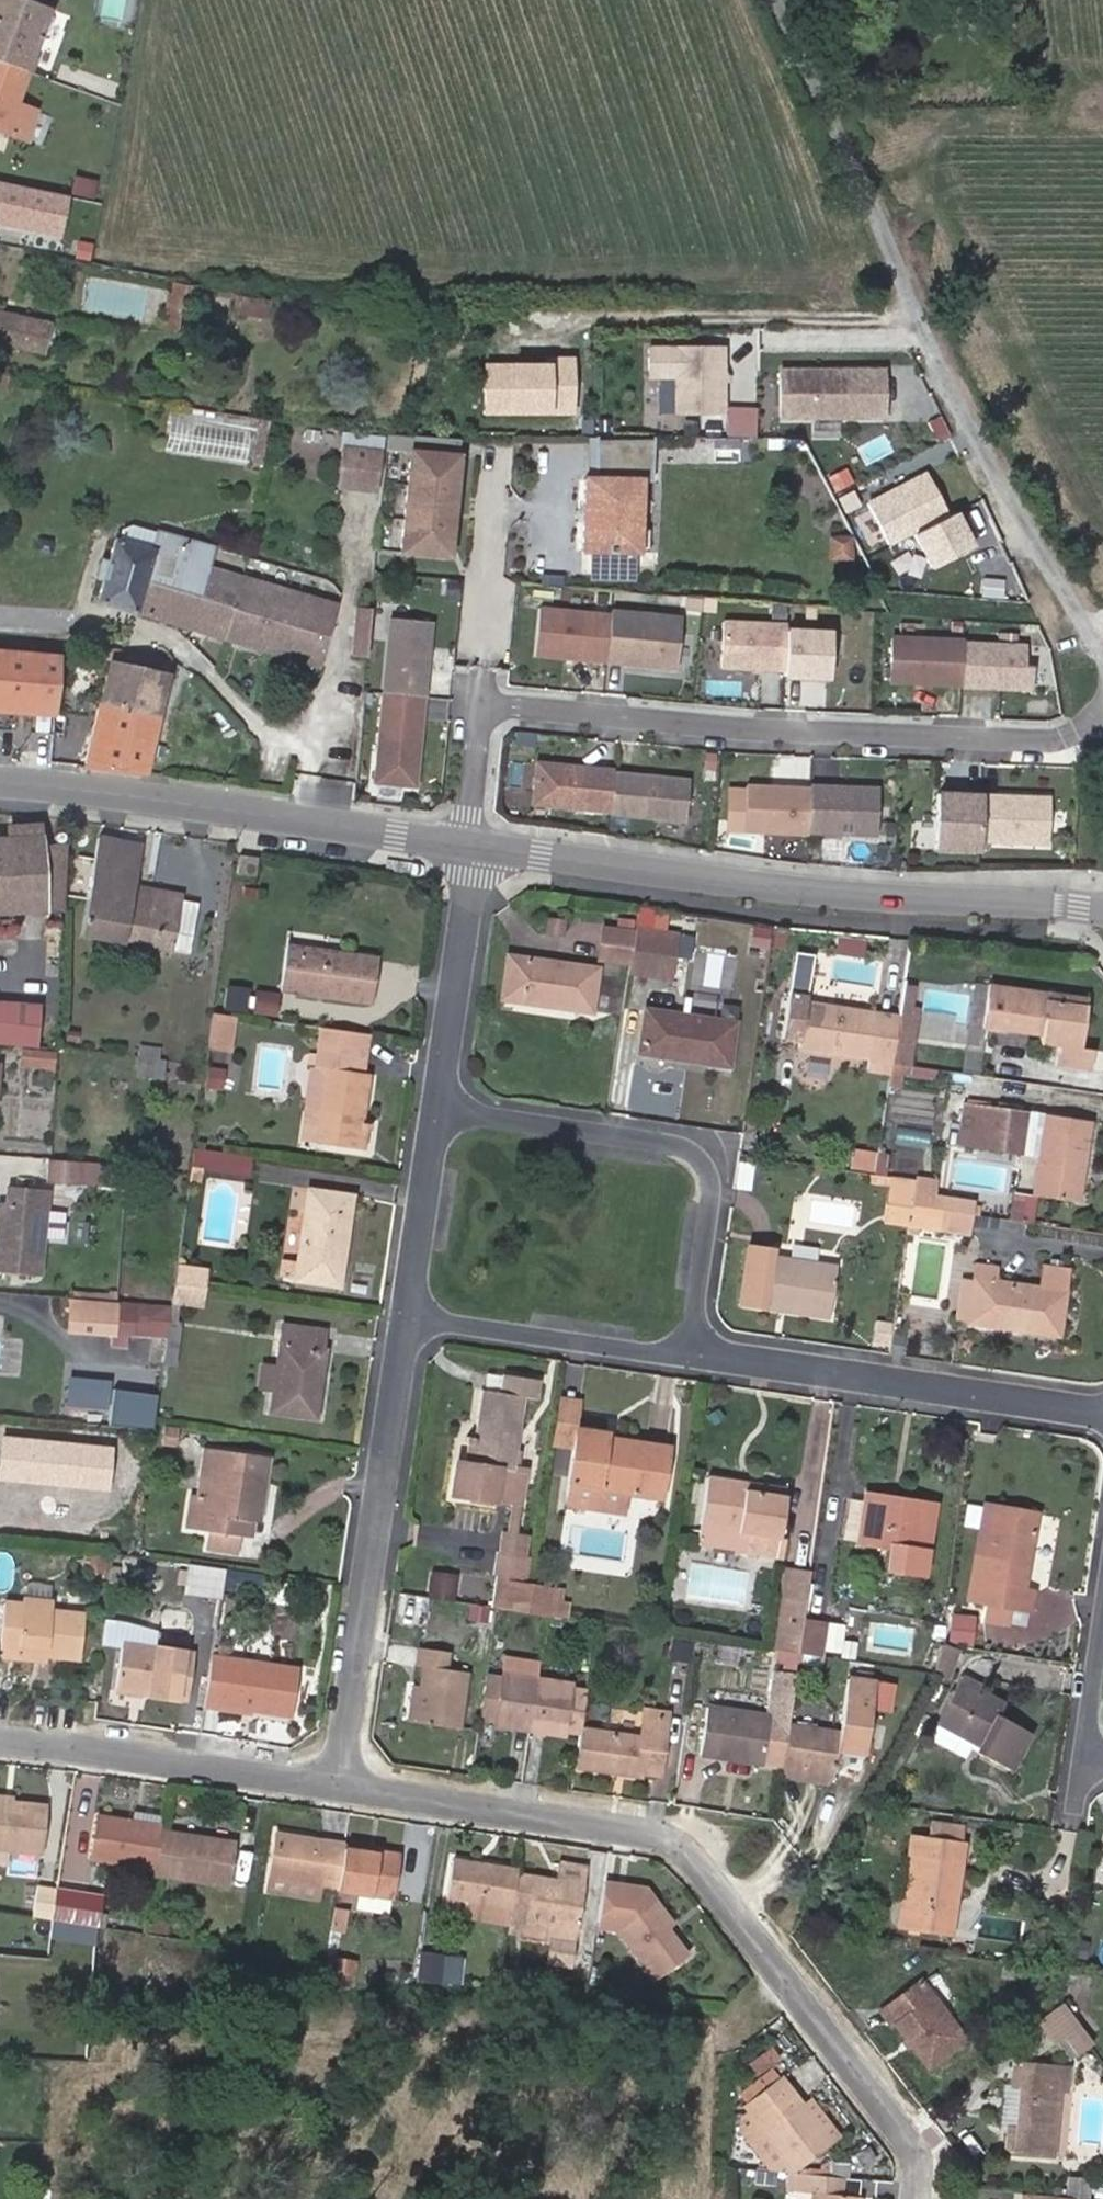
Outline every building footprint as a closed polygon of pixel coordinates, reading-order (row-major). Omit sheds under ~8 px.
[(51,8),(29,0),(0,0),(0,60),(28,70),(51,8)] [(88,23),(51,8),(28,70),(30,71),(48,77),(52,68),(59,71),(65,54),(75,58),(88,23)] [(18,102),(30,71),(28,70),(0,60),(0,128),(24,137),(34,108),(18,102)] [(71,193),(95,199),(99,180),(75,175),(71,193)] [(63,241),(73,196),(0,181),(0,227),(63,241)] [(198,300),(201,286),(173,280),(164,325),(179,328),(185,297),(198,300)] [(233,312),(269,317),(272,300),(235,294),(233,312)] [(46,344),(51,321),(0,310),(0,334),(46,344)] [(46,344),(0,334),(0,341),(44,351),(46,344)] [(675,414),(729,415),(731,344),(650,343),(649,380),(675,380),(675,414)] [(891,367),(781,365),(780,420),(890,422),(891,367)] [(0,373),(0,389),(16,391),(19,376),(0,373)] [(658,439),(593,438),(593,468),(657,469),(658,439)] [(338,485),(378,490),(384,452),(343,447),(338,485)] [(459,560),(467,451),(411,447),(404,556),(459,560)] [(649,555),(650,475),(587,475),(586,554),(649,555)] [(157,532),(152,549),(114,539),(108,559),(102,581),(96,601),(136,613),(137,610),(185,625),(190,627),(208,566),(213,549),(157,532)] [(829,534),(829,560),(857,560),(857,534),(829,534)] [(101,556),(94,579),(102,581),(108,559),(101,556)] [(208,566),(190,627),(227,638),(244,577),(208,566)] [(247,566),(244,577),(227,638),(309,663),(325,609),(269,592),(275,574),(247,566)] [(534,659),(682,670),(686,615),(538,604),(534,659)] [(355,606),(350,655),(371,657),(376,608),(355,606)] [(435,620),(387,617),(375,786),(422,789),(435,620)] [(788,674),(791,622),(723,618),(720,669),(788,674)] [(793,629),(789,674),(829,677),(832,631),(793,629)] [(1029,664),(1030,640),(892,635),(891,685),(1037,690),(1038,664),(1029,664)] [(0,650),(0,709),(55,713),(59,655),(0,650)] [(165,661),(112,650),(110,659),(163,671),(165,661)] [(163,671),(110,659),(100,703),(158,716),(168,673),(163,671)] [(145,772),(158,716),(100,703),(85,764),(145,772)] [(535,762),(532,809),(691,820),(694,772),(535,762)] [(883,785),(747,781),(746,833),(882,837),(883,785)] [(943,849),(1053,852),(1054,793),(944,790),(943,849)] [(65,909),(69,842),(45,843),(44,833),(0,835),(0,912),(65,909)] [(119,881),(127,839),(99,834),(81,931),(190,951),(200,902),(184,899),(185,893),(136,884),(119,881)] [(136,884),(144,843),(127,839),(119,881),(136,884)] [(241,853),(238,871),(256,873),(259,855),(241,853)] [(567,936),(569,917),(547,915),(545,934),(567,936)] [(599,958),(630,963),(635,929),(605,924),(599,958)] [(677,933),(638,927),(632,963),(672,969),(677,933)] [(288,944),(282,984),(374,998),(380,958),(288,944)] [(511,953),(503,996),(592,1010),(599,967),(511,953)] [(672,969),(632,963),(631,970),(671,977),(672,969)] [(899,1016),(905,978),(885,975),(879,1013),(899,1016)] [(891,1069),(892,1061),(899,1016),(879,1013),(807,1001),(810,982),(792,978),(784,1034),(801,1037),(800,1043),(870,1054),(868,1065),(891,1069)] [(1094,1049),(1080,1047),(1087,1003),(1055,998),(1056,990),(974,978),(968,1013),(985,1016),(984,1026),(1012,1030),(1041,1034),(1040,1041),(1059,1044),(1056,1064),(1090,1069),(1094,1049)] [(226,1006),(243,1010),(248,991),(232,986),(226,1006)] [(256,990),(254,1013),(280,1015),(282,992),(256,990)] [(1087,1003),(1089,995),(1056,990),(1055,998),(1087,1003)] [(0,1001),(0,1043),(38,1045),(41,1004),(0,1001)] [(646,1007),(639,1049),(728,1062),(735,1020),(646,1007)] [(209,1044),(227,1047),(232,1013),(214,1010),(209,1044)] [(362,1121),(369,1072),(364,1071),(352,1069),(355,1053),(366,1055),(370,1032),(322,1025),(317,1052),(311,1051),(309,1063),(311,1063),(321,1065),(310,1140),(367,1148),(371,1123),(362,1121)] [(985,1041),(1010,1045),(1012,1030),(984,1026),(982,1034),(966,1031),(961,1060),(981,1063),(985,1041)] [(139,1042),(135,1072),(163,1076),(166,1059),(159,1058),(162,1045),(139,1042)] [(55,1072),(58,1052),(22,1047),(19,1067),(55,1072)] [(366,1055),(355,1053),(352,1069),(364,1071),(366,1055)] [(321,1065),(311,1063),(300,1139),(310,1140),(321,1065)] [(226,1090),(228,1068),(208,1066),(206,1088),(226,1090)] [(957,1143),(984,1147),(991,1104),(964,1100),(957,1143)] [(1019,1153),(1026,1109),(991,1104),(984,1147),(1019,1153)] [(1040,1156),(1046,1112),(1026,1109),(1019,1153),(1040,1156)] [(1077,1198),(1088,1118),(1046,1112),(1040,1156),(1035,1191),(1038,1192),(1077,1198)] [(194,1146),(189,1180),(201,1182),(203,1169),(207,1147),(194,1146)] [(230,1174),(234,1151),(207,1147),(203,1169),(230,1174)] [(853,1148),(851,1169),(889,1173),(891,1152),(853,1148)] [(52,1158),(50,1179),(84,1182),(86,1161),(52,1158)] [(893,1176),(875,1173),(873,1173),(871,1182),(891,1186),(893,1176)] [(909,1222),(912,1203),(916,1180),(893,1176),(891,1186),(886,1219),(909,1222)] [(972,1212),(974,1202),(936,1196),(938,1183),(916,1180),(912,1203),(972,1212)] [(5,1204),(0,1203),(0,1272),(38,1275),(46,1190),(7,1187),(5,1204)] [(1010,1218),(1033,1221),(1038,1192),(1035,1191),(1014,1188),(1010,1218)] [(296,1260),(285,1259),(283,1276),(340,1285),(353,1196),(307,1190),(296,1260)] [(969,1232),(972,1212),(912,1203),(909,1222),(969,1232)] [(835,1266),(772,1256),(773,1250),(748,1246),(739,1301),(827,1315),(835,1266)] [(998,1267),(975,1264),(973,1281),(968,1320),(1058,1333),(1064,1289),(1069,1290),(1072,1270),(1045,1266),(1042,1286),(996,1280),(998,1267)] [(207,1270),(177,1265),(174,1283),(204,1287),(207,1270)] [(963,1280),(958,1318),(968,1320),(973,1281),(963,1280)] [(172,1300),(201,1304),(204,1287),(174,1283),(172,1300)] [(115,1332),(128,1333),(129,1321),(134,1321),(133,1330),(153,1331),(155,1304),(117,1302),(70,1298),(68,1328),(115,1332)] [(171,1306),(155,1304),(153,1331),(133,1330),(134,1321),(129,1321),(128,1333),(115,1332),(167,1336),(171,1306)] [(178,1364),(182,1324),(169,1323),(166,1363),(178,1364)] [(278,1367),(263,1364),(259,1387),(275,1390),(271,1411),(316,1417),(326,1349),(321,1348),(324,1331),(284,1325),(278,1367)] [(110,1411),(112,1378),(69,1375),(67,1407),(110,1411)] [(448,1493),(493,1500),(499,1464),(514,1466),(526,1396),(538,1398),(540,1381),(500,1375),(497,1392),(480,1388),(473,1436),(467,1435),(462,1462),(454,1461),(448,1493)] [(577,1430),(579,1430),(583,1403),(558,1400),(552,1441),(575,1445),(577,1430)] [(165,1426),(163,1444),(176,1446),(179,1428),(165,1426)] [(577,1430),(575,1445),(568,1483),(626,1491),(661,1497),(670,1445),(617,1437),(616,1443),(609,1442),(610,1435),(579,1430),(577,1430)] [(68,1442),(66,1471),(120,1477),(122,1448),(68,1442)] [(192,1493),(186,1528),(210,1531),(207,1551),(238,1555),(241,1536),(243,1519),(257,1522),(259,1522),(269,1455),(207,1446),(200,1494),(192,1493)] [(521,1504),(527,1468),(514,1466),(499,1464),(493,1500),(521,1504)] [(747,1482),(708,1476),(700,1534),(748,1542),(747,1552),(782,1558),(786,1537),(780,1536),(786,1496),(746,1491),(747,1482)] [(786,1496),(787,1488),(747,1482),(746,1491),(786,1496)] [(567,1492),(624,1500),(626,1491),(568,1483),(567,1492)] [(898,1498),(867,1493),(866,1500),(896,1506),(898,1498)] [(935,1504),(898,1498),(896,1506),(866,1500),(859,1540),(887,1545),(883,1570),(921,1577),(926,1551),(927,1552),(935,1504)] [(983,1504),(966,1598),(976,1599),(980,1578),(984,1578),(996,1507),(983,1504)] [(990,1602),(1011,1606),(1030,1609),(1034,1590),(1023,1588),(1037,1514),(996,1507),(984,1578),(980,1578),(976,1599),(990,1602)] [(241,1536),(254,1538),(257,1522),(243,1519),(241,1536)] [(503,1532),(500,1551),(523,1555),(527,1537),(503,1532)] [(700,1534),(698,1545),(747,1552),(748,1542),(700,1534)] [(85,1548),(82,1569),(110,1572),(112,1551),(85,1548)] [(186,1589),(221,1595),(226,1567),(190,1562),(186,1589)] [(454,1602),(459,1577),(433,1572),(428,1596),(454,1602)] [(505,1580),(500,1608),(526,1611),(531,1585),(505,1580)] [(526,1611),(554,1616),(558,1589),(531,1585),(526,1611)] [(780,1595),(772,1648),(781,1649),(789,1596),(780,1595)] [(797,1652),(802,1617),(805,1599),(789,1596),(781,1649),(797,1652)] [(15,1656),(15,1650),(48,1654),(80,1658),(86,1613),(52,1609),(53,1603),(24,1598),(23,1605),(5,1603),(0,1642),(0,1654),(15,1656)] [(990,1602),(986,1621),(1007,1625),(1011,1606),(990,1602)] [(488,1624),(490,1606),(470,1604),(468,1622),(488,1624)] [(800,1652),(821,1655),(826,1621),(802,1617),(797,1652),(800,1652)] [(956,1637),(958,1628),(949,1627),(945,1646),(960,1648),(987,1652),(988,1642),(956,1637)] [(692,1707),(697,1641),(672,1639),(666,1705),(692,1707)] [(123,1642),(115,1688),(188,1700),(195,1654),(123,1642)] [(945,1646),(935,1672),(948,1678),(960,1648),(945,1646)] [(420,1647),(417,1665),(425,1667),(422,1686),(417,1719),(458,1726),(467,1672),(445,1669),(448,1651),(420,1647)] [(48,1660),(48,1654),(15,1650),(15,1656),(48,1660)] [(204,1702),(291,1715),(299,1669),(211,1656),(204,1702)] [(517,1723),(516,1728),(546,1733),(547,1728),(580,1733),(581,1729),(587,1692),(571,1690),(572,1683),(501,1672),(499,1680),(486,1677),(480,1717),(517,1723)] [(839,1746),(866,1750),(872,1703),(885,1705),(889,1680),(848,1675),(841,1733),(839,1746)] [(962,1677),(936,1723),(979,1747),(977,1751),(1009,1769),(1030,1733),(998,1714),(1005,1701),(962,1677)] [(415,1685),(410,1718),(417,1719),(422,1686),(415,1685)] [(667,1708),(641,1704),(640,1715),(665,1719),(667,1708)] [(790,1718),(707,1706),(701,1752),(783,1764),(789,1726),(790,1718)] [(580,1733),(576,1764),(642,1774),(643,1767),(658,1769),(665,1719),(640,1715),(637,1736),(581,1729),(580,1733)] [(839,1746),(841,1733),(789,1726),(783,1764),(828,1770),(835,1771),(839,1746)] [(782,1774),(826,1780),(828,1770),(783,1764),(782,1774)] [(0,1801),(0,1849),(43,1853),(48,1806),(0,1801)] [(129,1821),(100,1816),(94,1857),(154,1867),(160,1830),(163,1813),(131,1808),(129,1821)] [(963,1844),(966,1825),(932,1820),(929,1839),(963,1844)] [(168,1874),(174,1832),(160,1830),(154,1867),(154,1872),(168,1874)] [(227,1883),(234,1842),(174,1832),(168,1874),(227,1883)] [(344,1844),(274,1833),(268,1873),(324,1881),(324,1876),(339,1878),(344,1844)] [(911,1836),(899,1924),(942,1930),(947,1897),(955,1898),(963,1844),(929,1839),(911,1836)] [(344,1844),(339,1878),(337,1889),(393,1898),(401,1853),(344,1844)] [(453,1858),(447,1895),(512,1906),(517,1874),(518,1870),(453,1858)] [(587,1877),(556,1872),(554,1881),(585,1886),(587,1877)] [(266,1889),(321,1898),(324,1881),(268,1873),(266,1889)] [(577,1940),(585,1886),(554,1881),(517,1874),(512,1906),(511,1915),(524,1917),(521,1932),(577,1940)] [(606,1881),(599,1924),(619,1927),(653,1901),(658,1902),(647,1887),(606,1881)] [(37,1885),(32,1915),(51,1918),(56,1888),(37,1885)] [(51,1918),(99,1926),(103,1896),(56,1888),(51,1918)] [(357,1897),(357,1908),(391,1911),(392,1899),(357,1897)] [(942,1930),(950,1931),(955,1898),(947,1897),(942,1930)] [(653,1901),(619,1927),(657,1976),(687,1953),(668,1928),(674,1924),(658,1902),(653,1901)] [(347,1934),(352,1910),(336,1907),(331,1931),(347,1934)] [(421,1952),(418,1980),(460,1984),(463,1956),(421,1952)] [(327,1955),(325,1984),(356,1987),(359,1958),(327,1955)] [(1068,2001),(1082,2003),(1085,1980),(1071,1978),(1068,2001)] [(927,2063),(963,2036),(921,1982),(885,2010),(927,2063)] [(1054,2041),(1064,2033),(1078,2051),(1093,2040),(1063,2000),(1038,2019),(1054,2041)] [(1012,2082),(1023,2084),(1018,2127),(1011,2126),(1008,2149),(1051,2154),(1059,2086),(1067,2087),(1069,2067),(1015,2061),(1012,2082)] [(832,2142),(802,2104),(780,2076),(744,2103),(796,2169),(832,2142)] [(832,2142),(840,2136),(810,2098),(802,2104),(832,2142)] [(860,2196),(845,2195),(831,2193),(833,2175),(791,2171),(789,2189),(815,2193),(814,2198),(860,2198),(860,2196)] [(845,2195),(847,2176),(833,2175),(831,2193),(845,2195)] [(1068,2197),(1091,2197),(1091,2177),(1068,2177),(1068,2197)]
